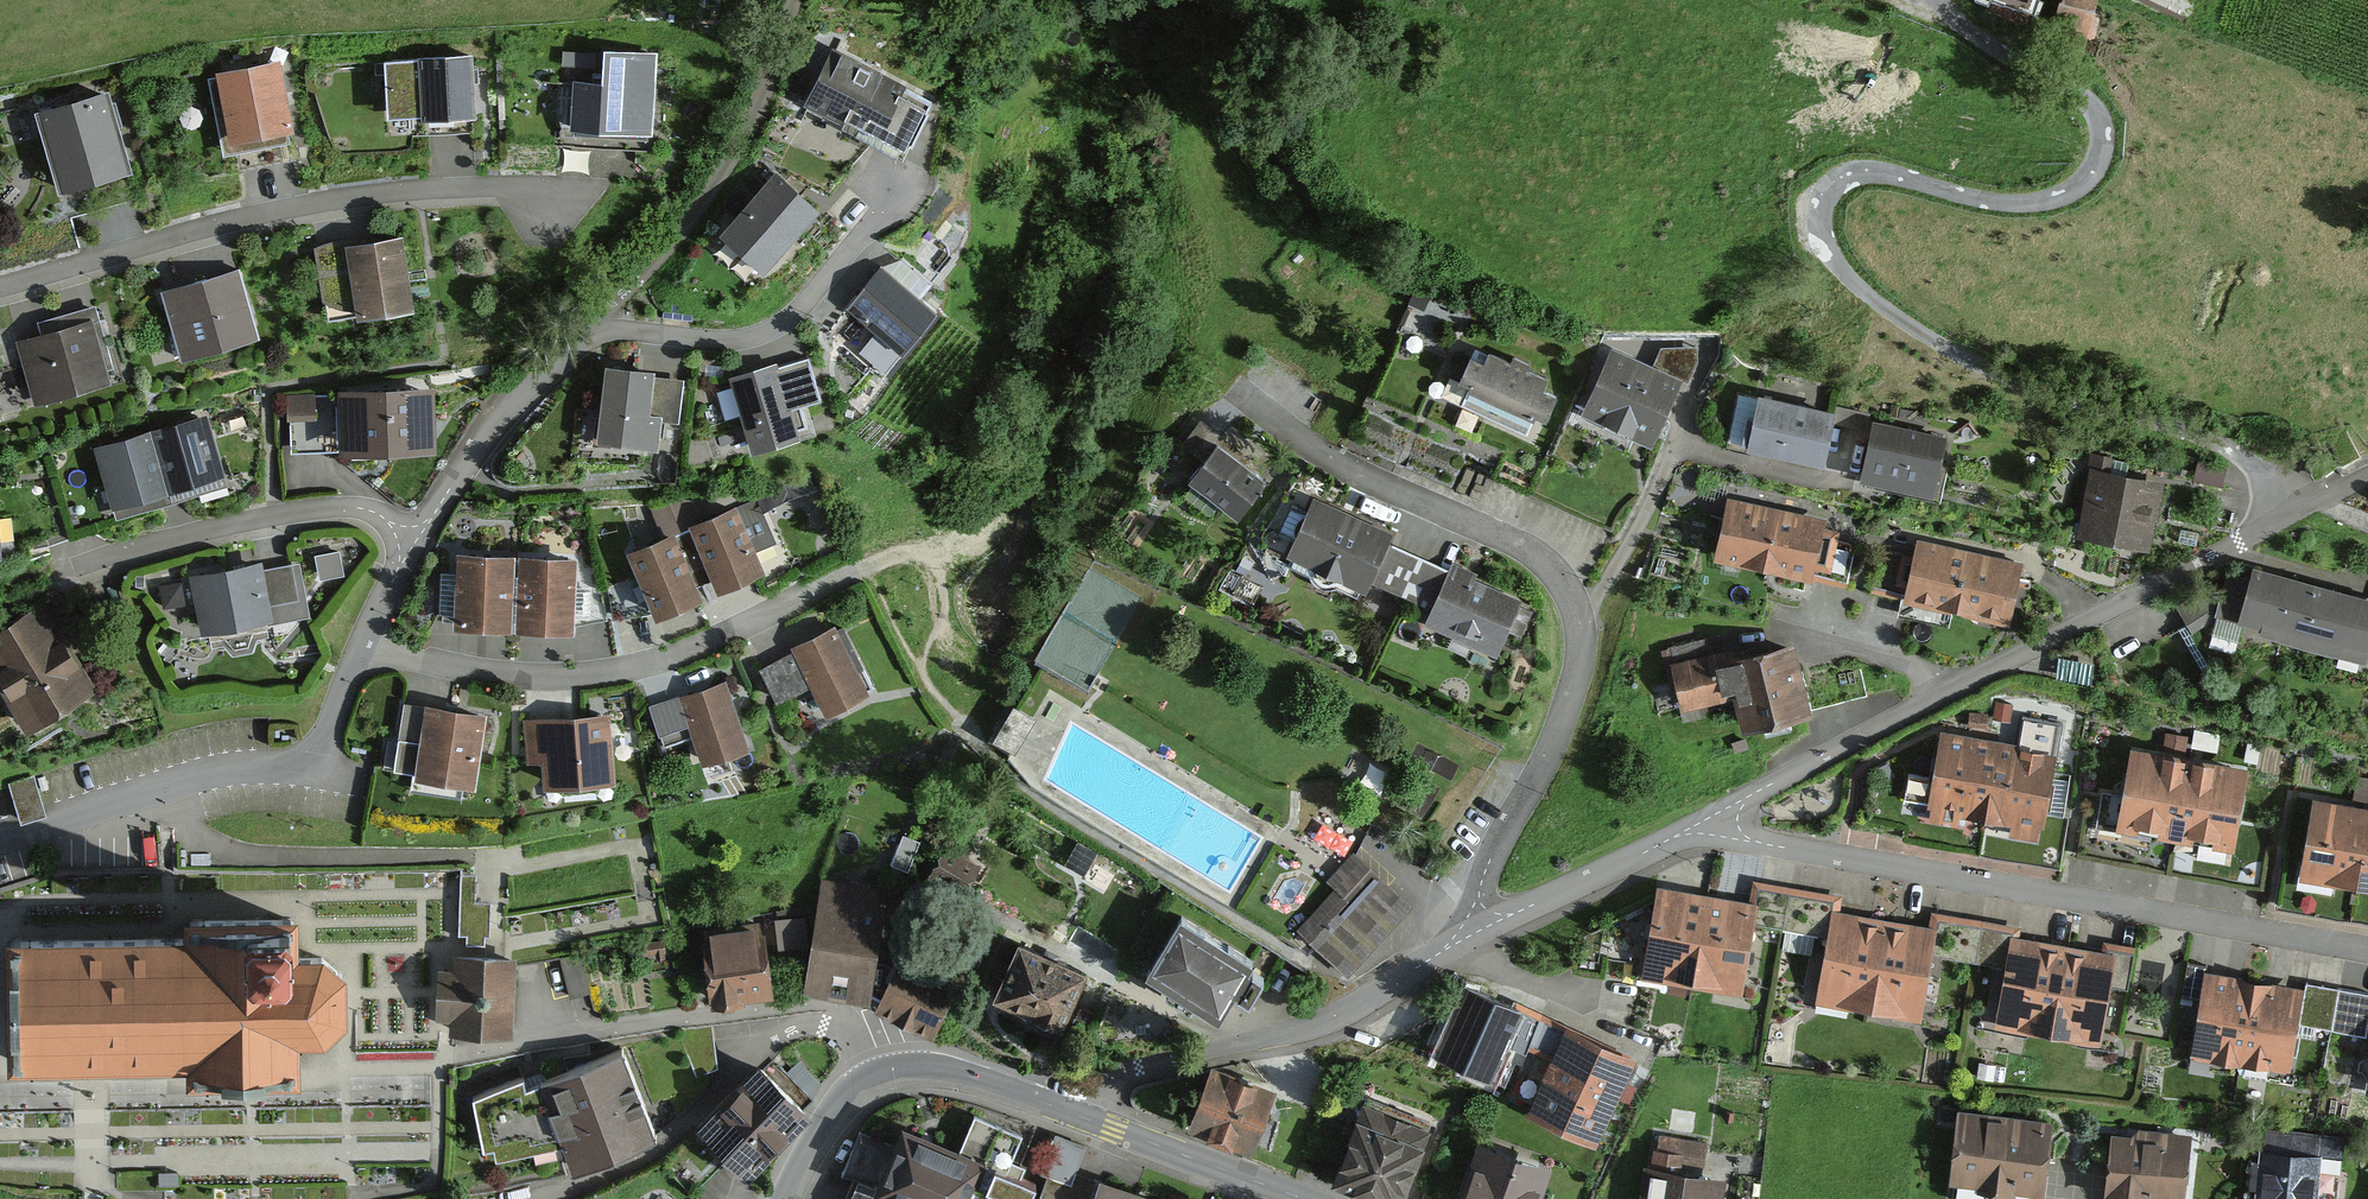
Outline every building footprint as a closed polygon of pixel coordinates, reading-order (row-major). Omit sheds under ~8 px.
[(2047,53),(2084,63),(2100,0),(2061,0),(2047,53)] [(572,85),(571,142),(654,143),(656,56),(563,54),(563,68),(593,69),(593,85),(572,85)] [(803,113),(904,164),(934,105),(833,54),(803,113)] [(385,63),(388,134),(473,131),(470,60),(385,63)] [(291,133),(279,68),(222,78),(235,144),(291,133)] [(109,97),(34,118),(56,199),(131,178),(109,97)] [(759,268),(816,201),(774,165),(717,233),(759,268)] [(390,240),(298,246),(303,317),(395,312),(390,240)] [(935,297),(879,257),(847,303),(902,342),(935,297)] [(220,265),(138,283),(155,360),(237,343),(220,265)] [(12,402),(112,378),(92,299),(0,322),(0,354),(12,402)] [(1559,385),(1457,337),(1427,400),(1529,448),(1559,385)] [(1673,378),(1594,346),(1567,413),(1646,445),(1673,378)] [(809,355),(735,377),(752,437),(798,424),(791,401),(819,392),(809,355)] [(681,377),(608,367),(598,434),(654,442),(658,413),(676,416),(681,377)] [(410,386),(274,383),(272,461),(409,464),(410,386)] [(1824,414),(1730,394),(1719,443),(1813,464),(1824,414)] [(152,435),(169,493),(222,478),(205,420),(152,435)] [(1913,504),(1930,440),(1859,420),(1841,484),(1913,504)] [(97,451),(114,509),(169,493),(152,435),(97,451)] [(1265,481),(1217,446),(1191,480),(1239,515),(1265,481)] [(2164,477),(2091,462),(2078,528),(2150,543),(2164,477)] [(1383,528),(1314,497),(1292,547),(1361,578),(1383,528)] [(1821,516),(1728,497),(1716,552),(1846,579),(1854,545),(1832,541),(1835,528),(1819,524),(1821,516)] [(683,524),(710,588),(762,566),(735,502),(683,524)] [(631,546),(658,610),(710,588),(683,524),(631,546)] [(2012,562),(1903,541),(1882,600),(2000,623),(2012,562)] [(1428,614),(1495,643),(1516,597),(1396,544),(1382,575),(1435,599),(1428,614)] [(341,550),(318,555),(323,577),(346,572),(341,550)] [(517,552),(463,550),(461,616),(514,618),(517,552)] [(571,554),(517,552),(514,618),(568,620),(571,554)] [(2318,581),(2258,565),(2243,619),(2303,636),(2318,581)] [(260,567),(192,580),(202,635),(307,616),(298,567),(262,573),(260,567)] [(2318,581),(2303,636),(2363,652),(2367,632),(2367,594),(2318,581)] [(7,663),(2,666),(33,715),(89,681),(55,627),(62,623),(48,600),(0,630),(0,651),(7,663)] [(821,630),(776,655),(810,717),(855,693),(821,630)] [(1714,646),(1676,655),(1686,697),(1743,684),(1750,715),(1808,702),(1793,639),(1717,657),(1714,646)] [(662,694),(681,759),(734,743),(715,678),(662,694)] [(465,716),(399,703),(384,776),(450,789),(465,716)] [(591,712),(507,715),(510,787),(594,784),(591,712)] [(1997,744),(1944,734),(1930,813),(1983,822),(1997,744)] [(2049,753),(1997,744),(1983,822),(2036,831),(2049,753)] [(2187,755),(2135,746),(2122,818),(2175,828),(2187,755)] [(2240,765),(2187,755),(2175,828),(2227,837),(2240,765)] [(1929,820),(1934,774),(1910,771),(1905,817),(1929,820)] [(1885,806),(1904,808),(1907,781),(1888,779),(1885,806)] [(2367,805),(2316,797),(2304,869),(2356,877),(2367,805)] [(2367,805),(2356,877),(2367,879),(2367,805)] [(1414,903),(1354,848),(1326,879),(1335,887),(1297,928),(1348,975),(1414,903)] [(812,977),(866,986),(880,904),(873,903),(875,891),(828,883),(812,977)] [(1705,898),(1662,890),(1648,966),(1691,974),(1705,898)] [(1749,906),(1705,898),(1691,974),(1735,982),(1749,906)] [(782,946),(802,942),(798,913),(777,917),(782,946)] [(1927,932),(1835,916),(1822,991),(1913,1008),(1927,932)] [(1251,960),(1180,918),(1147,972),(1218,1014),(1233,989),(1246,996),(1259,974),(1247,967),(1251,960)] [(184,943),(5,946),(8,1076),(185,1073),(185,1092),(301,1090),(300,1050),(348,1049),(347,960),(299,961),(298,921),(184,923),(184,943)] [(708,928),(717,994),(769,987),(760,921),(708,928)] [(2109,953),(2013,936),(1998,1017),(2094,1034),(2109,953)] [(1083,965),(1020,940),(1001,986),(1064,1012),(1083,965)] [(511,1039),(513,957),(456,956),(455,1038),(511,1039)] [(896,961),(878,994),(932,1024),(950,991),(896,961)] [(2253,981),(2208,973),(2196,1042),(2241,1050),(2253,981)] [(2297,989),(2253,981),(2241,1050),(2285,1058),(2297,989)] [(1519,1018),(1466,993),(1436,1057),(1490,1081),(1519,1018)] [(1632,1065),(1567,1036),(1532,1116),(1597,1144),(1632,1065)] [(655,1132),(624,1049),(526,1084),(523,1072),(476,1090),(486,1147),(495,1144),(496,1154),(565,1137),(575,1163),(655,1132)] [(704,1127),(745,1166),(811,1099),(769,1060),(704,1127)] [(1266,1087),(1216,1068),(1196,1118),(1245,1138),(1266,1087)] [(1426,1124),(1366,1101),(1339,1171),(1399,1194),(1426,1124)] [(2043,1118),(1961,1110),(1952,1190),(2034,1198),(2043,1118)] [(855,1198),(1035,1198),(998,1184),(1014,1146),(962,1125),(943,1171),(878,1144),(855,1198)] [(2141,1135),(2117,1132),(2110,1193),(2148,1197),(2149,1190),(2179,1193),(2185,1135),(2142,1130),(2141,1135)] [(1484,1141),(1465,1198),(1535,1198),(1547,1162),(1484,1141)] [(2265,1148),(2261,1198),(2311,1198),(2315,1153),(2265,1148)] [(1651,1167),(1646,1198),(1716,1198),(1720,1177),(1651,1167)] [(1101,1170),(1090,1198),(1175,1198),(1101,1170)]
